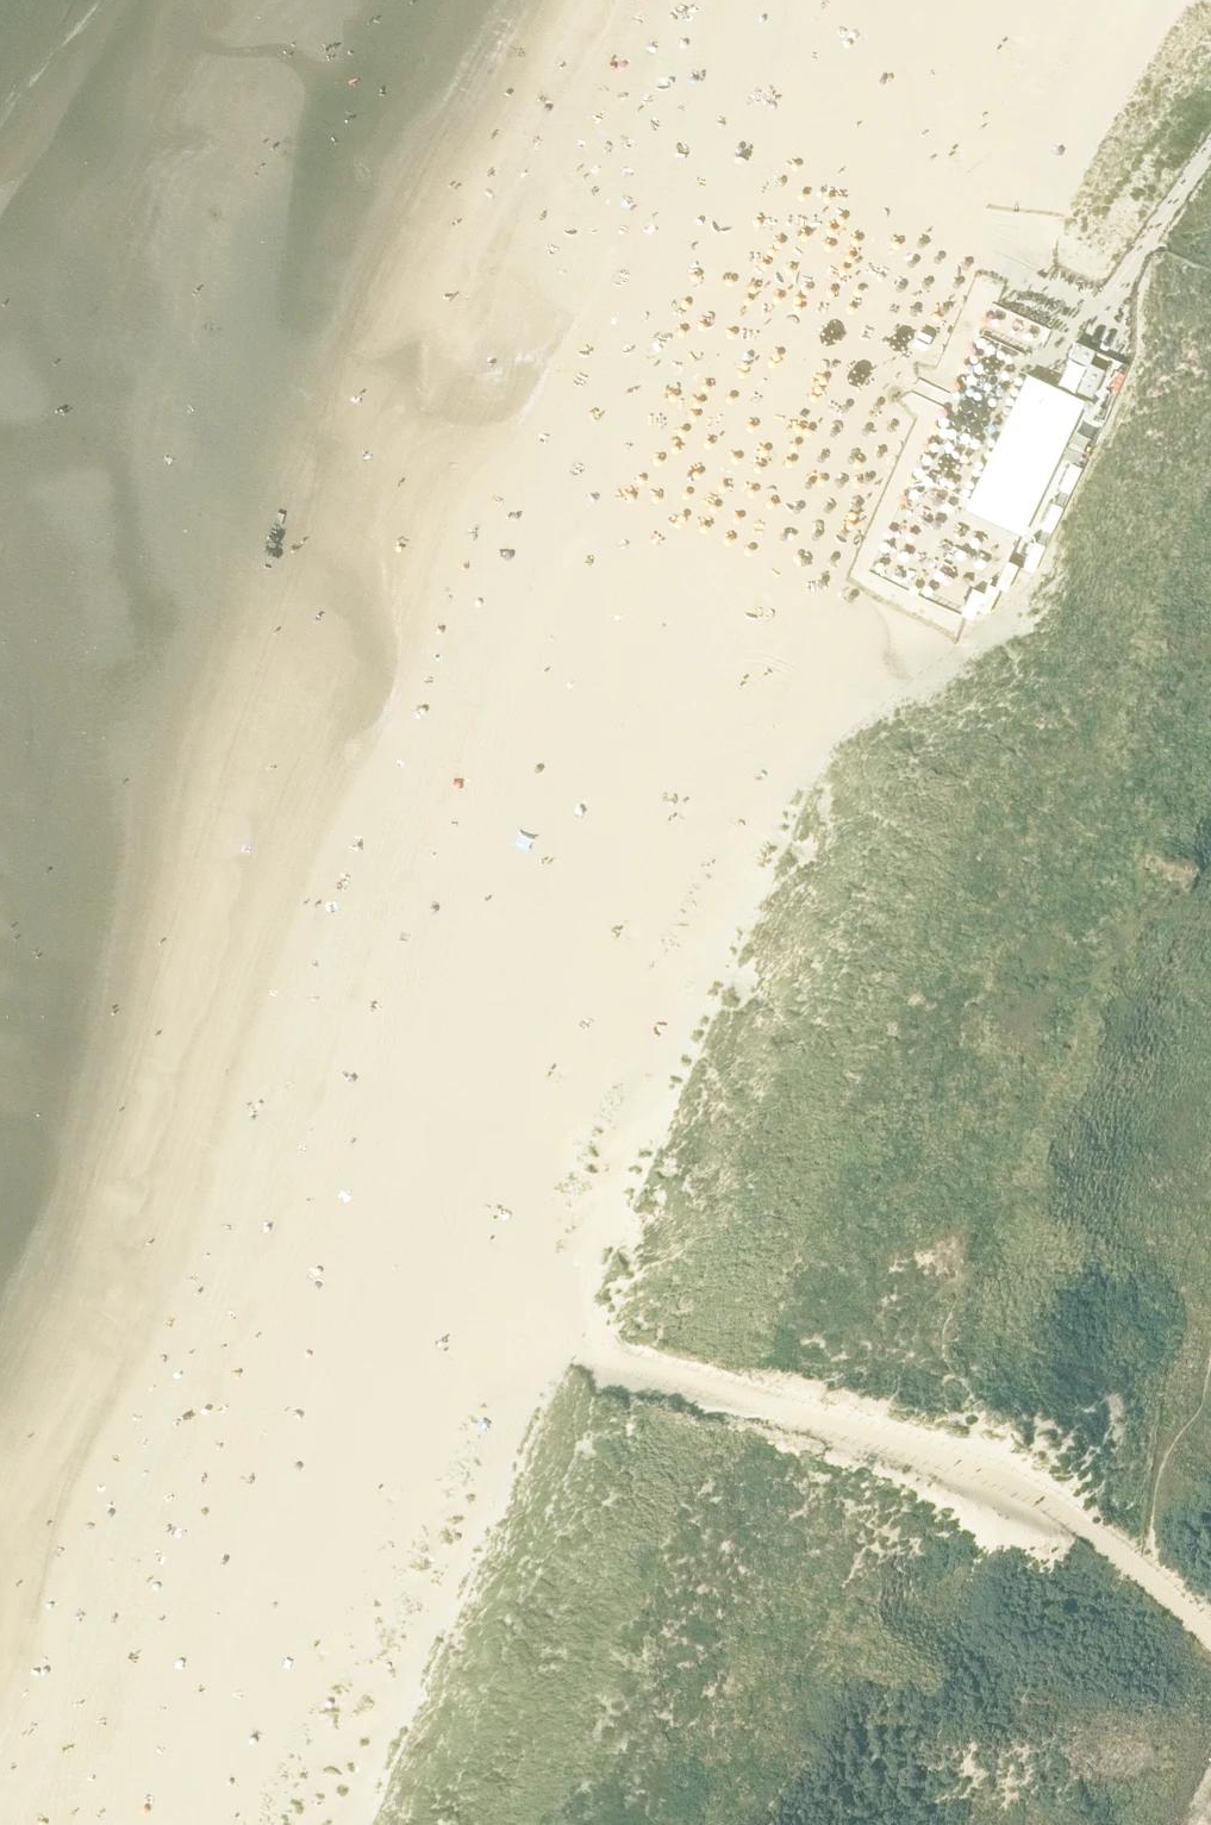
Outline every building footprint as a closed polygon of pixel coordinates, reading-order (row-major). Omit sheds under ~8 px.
[(1068,352),(1087,360),(1093,345),(1073,338),(1068,352)] [(1089,393),(1101,366),(1086,360),(1075,387),(1089,393)] [(1022,373),(961,510),(1026,539),(1087,402),(1022,373)]
